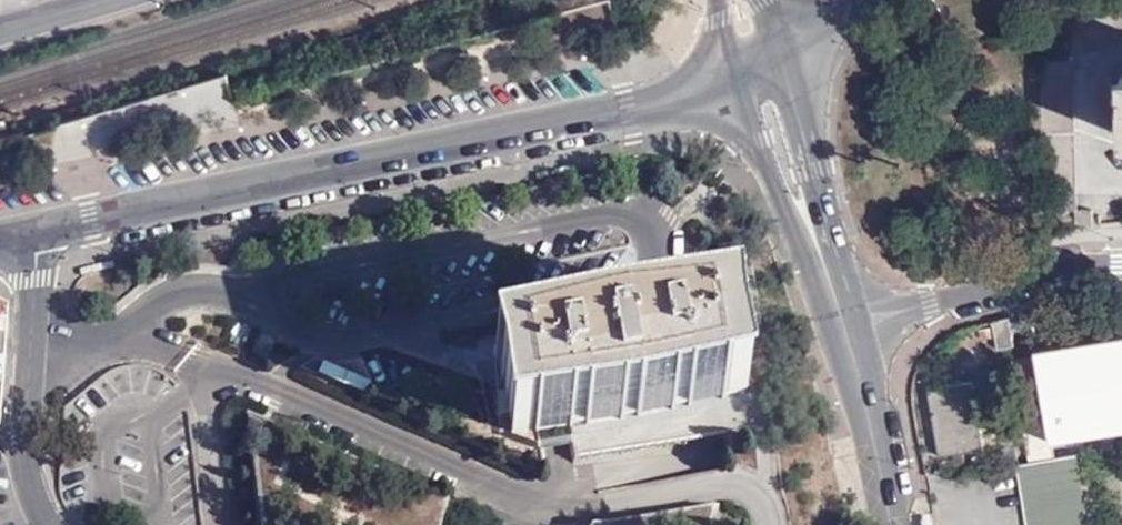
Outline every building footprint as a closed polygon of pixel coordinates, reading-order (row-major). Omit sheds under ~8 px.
[(1070,52),(1100,44),(1121,38),(1121,8),(1063,24),(1070,52)] [(1038,53),(1039,190),(1071,187),(1068,51),(1038,53)] [(1071,187),(1039,190),(1039,204),(1071,205),(1071,187)] [(1070,220),(1093,222),(1093,206),(1071,205),(1070,220)] [(735,348),(733,321),(724,322),(722,316),(650,327),(649,321),(572,335),(573,340),(502,351),(503,360),(495,361),(501,389),(506,388),(512,435),(538,431),(539,435),(632,423),(716,405),(716,401),(740,396),(732,349),(735,348)] [(1011,321),(993,326),(1001,355),(1019,350),(1011,321)] [(1037,351),(1048,425),(1121,412),(1121,337),(1037,351)] [(969,368),(925,376),(936,443),(976,438),(966,376),(970,375),(969,368)] [(1015,452),(1027,524),(1090,524),(1074,441),(1015,452)]
